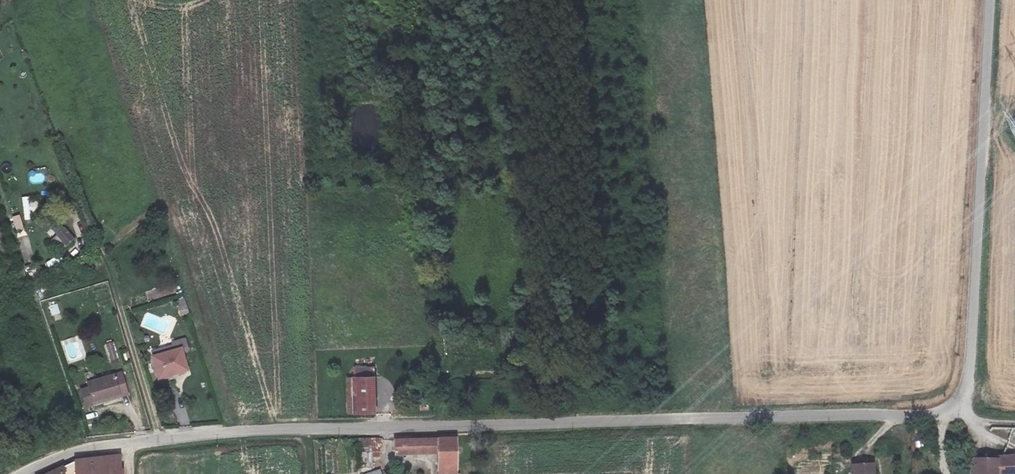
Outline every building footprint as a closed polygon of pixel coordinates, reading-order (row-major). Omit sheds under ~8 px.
[(52,240),(62,250),(74,238),(64,228),(52,240)] [(49,307),(53,316),(60,313),(57,304),(49,307)] [(177,306),(180,316),(188,312),(185,304),(177,306)] [(105,345),(109,361),(118,358),(113,342),(105,345)] [(180,348),(152,357),(158,379),(187,370),(180,348)] [(354,356),(354,377),(375,377),(373,355),(354,356)] [(87,383),(94,406),(128,394),(121,372),(87,383)] [(347,413),(355,413),(354,377),(346,377),(347,413)] [(354,377),(355,413),(376,412),(375,377),(354,377)] [(426,386),(409,387),(410,401),(427,400),(426,386)] [(395,438),(396,455),(438,453),(438,473),(456,473),(455,437),(395,438)] [(380,456),(380,439),(358,439),(359,466),(361,466),(361,470),(371,470),(372,466),(373,465),(373,456),(380,456)] [(84,455),(76,460),(46,473),(92,473),(84,455)] [(84,455),(92,473),(121,473),(120,468),(117,468),(116,456),(84,455)] [(996,473),(1014,473),(1014,455),(994,457),(994,458),(996,473)] [(994,458),(982,459),(971,461),(972,473),(996,473),(994,458)] [(853,466),(853,473),(874,473),(874,465),(853,466)]
